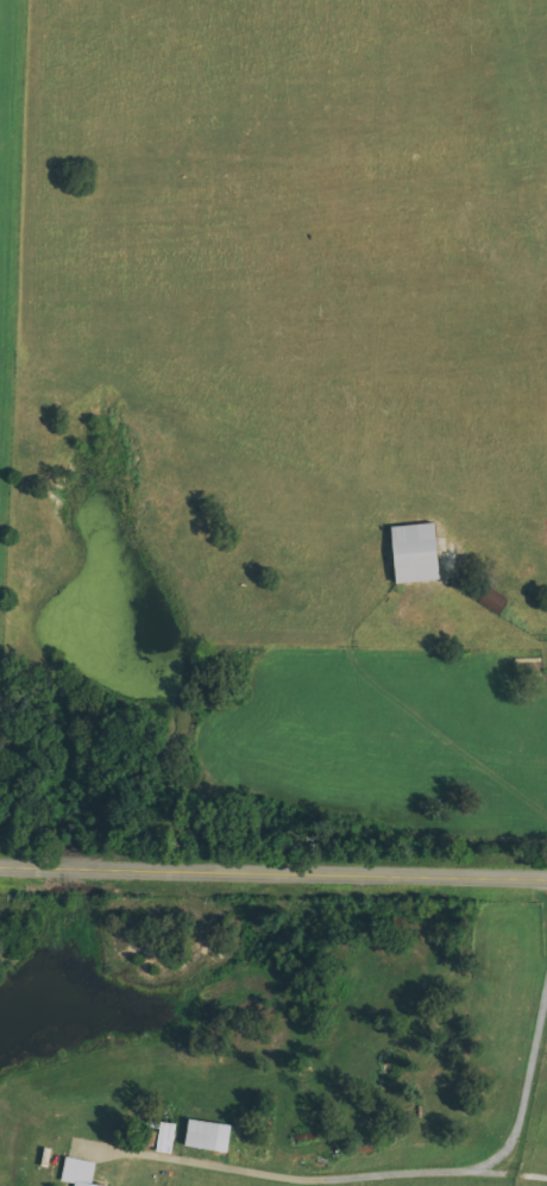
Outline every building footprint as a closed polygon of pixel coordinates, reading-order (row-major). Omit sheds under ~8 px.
[(438,580),(434,524),(390,527),(395,584),(438,580)] [(230,1124),(187,1120),(185,1147),(228,1151),(230,1124)] [(92,1185),(96,1163),(66,1157),(61,1181),(74,1184),(73,1185),(100,1185),(92,1185)]
